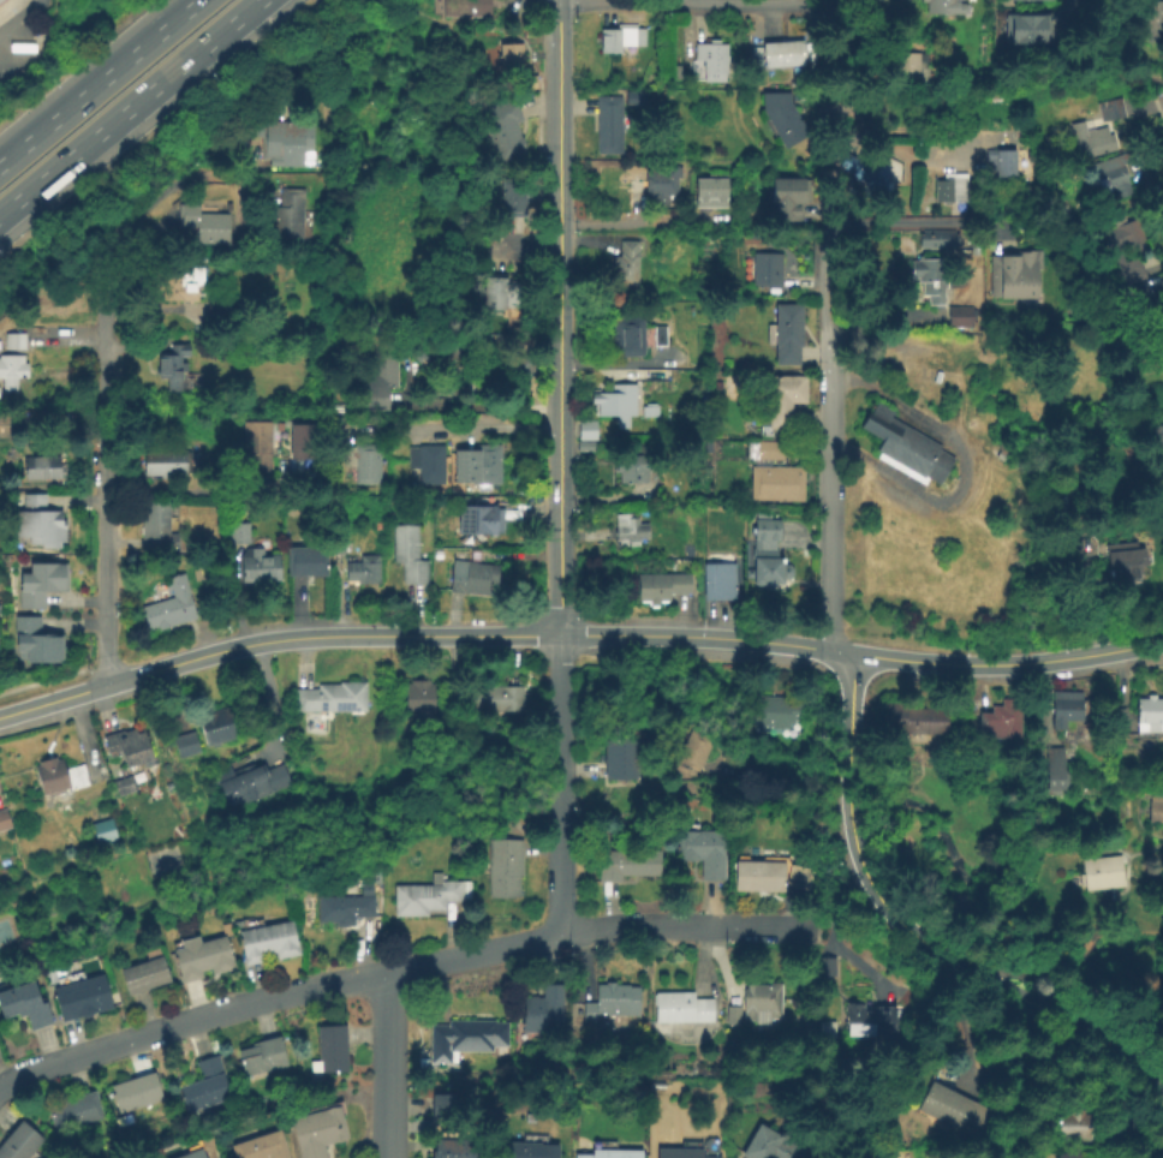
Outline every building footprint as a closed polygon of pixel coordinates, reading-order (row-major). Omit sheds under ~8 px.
[(446,17),(446,0),(493,0),(493,17),(446,17)] [(922,8),(922,0),(952,0),(952,8),(922,8)] [(1147,41),(1146,0),(1162,0),(1162,40),(1147,41)] [(1008,43),(1008,16),(1052,16),(1052,44),(1008,43)] [(639,26),(649,26),(649,44),(625,44),(625,52),(604,52),(604,26),(620,26),(620,22),(639,22),(639,26)] [(724,36),(724,41),(732,41),(732,60),(742,60),(742,72),(730,72),(730,79),(709,79),(709,58),(698,58),(699,41),(714,41),(714,36),(724,36)] [(811,62),(771,65),(769,40),(809,37),(811,62)] [(526,41),(526,70),(490,71),(489,42),(526,41)] [(928,52),(928,62),(920,62),(920,82),(896,82),(896,52),(928,52)] [(539,74),(539,88),(519,89),(520,74),(539,74)] [(816,131),(792,145),(769,108),(769,90),(797,89),(797,100),(816,131)] [(648,90),(648,102),(631,102),(631,90),(648,90)] [(627,94),(627,150),(602,150),(603,94),(627,94)] [(1107,119),(1114,147),(1078,157),(1073,141),(1070,141),(1067,123),(1081,119),(1085,130),(1104,124),(1103,120),(1099,121),(1095,101),(1117,95),(1122,115),(1107,119)] [(521,119),(525,132),(529,132),(531,147),(524,149),(527,157),(513,163),(512,162),(495,167),(485,141),(495,138),(485,105),(523,96),(526,118),(521,119)] [(314,120),(314,150),(306,150),(306,165),(281,165),(281,157),(262,157),(262,135),(281,135),(281,120),(314,120)] [(1012,147),(1012,174),(992,174),(991,167),(986,167),(986,159),(983,159),(982,147),(1012,147)] [(1120,163),(1129,193),(1115,198),(1111,189),(1107,190),(1107,187),(1101,190),(1097,180),(1095,181),(1093,175),(1091,175),(1086,165),(1123,153),(1126,161),(1120,163)] [(884,156),(884,195),(861,195),(861,179),(845,179),(843,156),(884,156)] [(1084,173),(1072,177),(1070,174),(1064,175),(1062,167),(1081,162),(1084,173)] [(687,166),(687,177),(685,177),(684,193),(651,192),(652,169),(668,171),(668,165),(687,166)] [(525,231),(508,231),(507,179),(531,178),(532,215),(524,215),(525,231)] [(692,207),(692,180),(730,180),(730,208),(692,207)] [(799,222),(771,222),(773,180),(807,180),(807,207),(799,207),(799,222)] [(936,204),(936,183),(953,183),(953,204),(936,204)] [(305,189),(303,239),(272,238),(273,204),(282,204),(282,187),(305,189)] [(231,214),(231,244),(199,244),(199,227),(181,227),(181,204),(202,204),(202,213),(231,214)] [(1127,211),(1129,219),(1135,216),(1143,237),(1119,246),(1123,261),(1137,256),(1145,279),(1119,288),(1114,277),(1121,275),(1111,250),(1108,251),(1101,231),(1114,226),(1111,217),(1127,211)] [(953,245),(916,246),(916,225),(953,225),(953,245)] [(644,239),(644,287),(619,287),(619,274),(613,274),(613,264),(619,263),(619,255),(626,255),(626,239),(644,239)] [(788,252),(787,285),(758,283),(759,250),(788,252)] [(941,285),(941,302),(925,302),(924,292),(918,292),(918,279),(913,279),(914,275),(907,275),(908,256),(940,256),(940,265),(943,265),(943,285),(941,285)] [(992,299),(994,257),(1039,257),(1039,299),(992,299)] [(204,264),(204,283),(198,283),(198,298),(163,298),(163,287),(157,287),(157,279),(163,279),(163,269),(174,269),(175,264),(204,264)] [(529,280),(526,308),(511,306),(509,309),(487,308),(489,275),(509,276),(509,279),(529,280)] [(1144,298),(1126,303),(1122,288),(1140,283),(1144,298)] [(1151,294),(1162,290),(1162,313),(1157,315),(1156,311),(1140,316),(1138,304),(1152,300),(1151,294)] [(232,297),(232,318),(208,318),(208,297),(232,297)] [(809,303),(807,345),(805,345),(805,363),(780,363),(781,341),(774,341),(774,322),(780,322),(780,303),(809,303)] [(971,305),(972,327),(946,326),(943,314),(946,305),(971,305)] [(615,358),(615,320),(645,320),(645,358),(615,358)] [(656,347),(656,328),(667,328),(667,347),(656,347)] [(465,332),(465,340),(477,340),(477,360),(458,362),(458,358),(441,358),(441,356),(431,356),(430,339),(436,339),(436,332),(465,332)] [(26,351),(0,350),(0,341),(5,341),(5,334),(26,334),(26,351)] [(181,356),(181,363),(187,363),(187,371),(183,371),(184,392),(167,392),(167,378),(160,378),(160,354),(172,354),(172,344),(191,344),(191,356),(181,356)] [(401,348),(401,386),(390,386),(390,406),(366,406),(366,383),(375,383),(374,348),(401,348)] [(4,380),(0,380),(0,357),(25,357),(25,364),(29,364),(29,380),(18,380),(18,393),(4,393),(4,380)] [(811,374),(811,401),(795,401),(795,426),(763,426),(763,405),(771,405),(771,374),(811,374)] [(460,383),(458,396),(435,392),(437,380),(460,383)] [(640,380),(642,412),(634,412),(636,428),(622,428),(621,412),(603,413),(602,402),(596,402),(596,389),(619,388),(618,381),(640,380)] [(952,456),(937,483),(926,477),(923,484),(875,456),(877,452),(873,449),(879,440),(857,426),(863,416),(865,417),(876,400),(891,410),(888,416),(940,446),(938,448),(952,456)] [(9,414),(0,414),(0,435),(10,435),(9,414)] [(292,452),(292,419),(322,419),(322,452),(292,452)] [(1150,424),(1162,419),(1162,438),(1156,441),(1150,424)] [(276,435),(275,447),(287,447),(287,458),(274,456),(275,472),(246,471),(246,420),(273,420),(275,434),(276,435)] [(579,443),(579,422),(600,422),(600,443),(579,443)] [(342,435),(342,443),(347,443),(347,446),(359,446),(359,443),(383,443),(383,483),(358,483),(358,466),(347,466),(347,450),(334,450),(334,435),(342,435)] [(1012,455),(1006,452),(1003,456),(995,452),(997,448),(995,446),(998,437),(1016,446),(1012,455)] [(788,438),(788,459),(776,458),(776,464),(809,465),(807,499),(755,497),(755,464),(759,464),(759,456),(752,456),(752,441),(762,441),(762,438),(788,438)] [(502,443),(503,482),(479,482),(478,465),(467,465),(467,446),(477,446),(477,443),(502,443)] [(446,444),(447,484),(422,485),(422,467),(411,467),(410,446),(446,444)] [(190,449),(190,473),(173,474),(173,478),(163,478),(163,474),(149,474),(148,449),(190,449)] [(651,453),(651,482),(624,480),(624,470),(616,470),(616,465),(620,465),(620,453),(651,453)] [(65,454),(65,464),(68,464),(68,477),(29,478),(29,455),(65,454)] [(48,494),(48,511),(70,511),(70,543),(65,543),(65,549),(46,549),(46,545),(35,545),(35,538),(19,538),(18,505),(26,505),(26,494),(48,494)] [(174,499),(173,531),(181,530),(181,548),(144,548),(144,512),(149,512),(149,499),(174,499)] [(505,507),(505,525),(500,525),(500,535),(470,533),(470,519),(476,519),(476,507),(505,507)] [(642,511),(642,523),(652,523),(652,537),(644,537),(644,544),(632,545),(632,538),(620,539),(619,512),(642,511)] [(254,541),(233,542),(231,521),(251,519),(254,541)] [(761,542),(761,553),(777,554),(777,568),(791,568),(791,581),(777,581),(777,589),(755,589),(755,523),(781,523),(781,542),(761,542)] [(433,557),(433,581),(406,580),(406,563),(396,562),(398,524),(422,524),(422,557),(433,557)] [(347,530),(347,553),(333,551),(333,530),(347,530)] [(330,538),(330,574),(291,574),(291,545),(312,545),(312,538),(330,538)] [(267,545),(267,554),(282,553),(285,579),(275,580),(275,586),(260,587),(258,580),(245,581),(243,555),(255,554),(254,547),(267,545)] [(1129,578),(1129,583),(1115,584),(1114,579),(1107,579),(1103,549),(1143,545),(1145,563),(1138,565),(1139,577),(1129,578)] [(383,553),(383,583),(362,583),(362,578),(350,578),(350,561),(365,561),(365,554),(383,553)] [(503,566),(501,585),(493,584),(491,597),(452,592),(455,560),(503,566)] [(739,561),(739,597),(708,598),(708,561),(739,561)] [(49,609),(20,609),(20,589),(23,589),(23,574),(34,574),(34,563),(72,563),(72,592),(49,592),(49,609)] [(201,617),(161,629),(160,627),(151,629),(144,605),(177,596),(172,578),(187,573),(201,617)] [(694,573),(696,591),(674,592),(674,599),(663,599),(663,605),(654,605),(654,599),(643,599),(642,573),(694,573)] [(44,617),(44,635),(67,635),(67,663),(31,664),(31,659),(22,661),(22,650),(18,650),(18,617),(44,617)] [(433,680),(433,682),(437,681),(437,712),(433,712),(433,715),(413,715),(413,711),(408,711),(408,682),(414,684),(414,680),(433,680)] [(368,681),(368,711),(298,711),(298,688),(320,688),(320,684),(342,684),(342,681),(368,681)] [(526,685),(526,710),(473,710),(473,686),(526,685)] [(1083,733),(1049,735),(1048,728),(1048,712),(1050,691),(1080,691),(1083,733)] [(805,698),(804,723),(793,722),(792,729),(757,727),(759,694),(805,698)] [(1152,694),(1152,698),(1162,698),(1162,733),(1133,732),(1134,698),(1145,698),(1145,694),(1152,694)] [(943,708),(942,734),(881,733),(882,702),(903,702),(903,706),(943,708)] [(1018,703),(1018,726),(995,726),(995,730),(976,730),(977,711),(988,711),(988,704),(1001,705),(1001,702),(1018,703)] [(232,704),(240,735),(213,742),(205,716),(208,716),(207,710),(217,708),(217,709),(232,704)] [(106,734),(145,723),(154,756),(125,763),(123,752),(112,754),(106,734)] [(174,735),(195,728),(202,748),(180,756),(174,735)] [(717,739),(703,772),(680,762),(694,729),(717,739)] [(1062,742),(1062,729),(1049,729),(1049,741),(1062,742)] [(643,739),(643,778),(613,778),(612,739),(643,739)] [(1061,787),(1039,789),(1042,750),(1060,751),(1061,768),(1066,774),(1064,783),(1061,787)] [(59,756),(60,759),(65,758),(72,787),(66,789),(67,792),(50,796),(49,794),(44,795),(36,765),(41,764),(40,760),(59,756)] [(268,762),(279,788),(246,805),(245,796),(227,802),(222,787),(217,788),(211,772),(240,763),(243,769),(256,762),(258,765),(268,762)] [(112,782),(132,775),(137,788),(117,795),(112,782)] [(1147,796),(1162,794),(1162,822),(1146,822),(1147,796)] [(13,829),(0,833),(0,812),(8,810),(13,829)] [(93,841),(114,837),(110,817),(89,822),(93,841)] [(718,828),(720,877),(696,877),(696,856),(672,856),(670,829),(718,828)] [(527,837),(527,875),(524,875),(524,895),(494,895),(494,837),(527,837)] [(656,849),(656,873),(618,873),(616,879),(596,879),(596,848),(656,849)] [(1122,885),(1084,890),(1080,858),(1119,853),(1122,885)] [(779,860),(777,890),(729,889),(729,859),(779,860)] [(805,867),(801,887),(781,883),(786,864),(805,867)] [(465,879),(466,900),(449,901),(449,909),(431,909),(431,915),(399,915),(398,883),(436,883),(436,871),(446,871),(447,879),(465,879)] [(376,895),(378,895),(377,915),(358,917),(358,924),(340,925),(340,921),(322,921),(322,895),(364,895),(364,882),(376,882),(376,895)] [(298,919),(304,953),(280,957),(279,950),(269,953),(270,959),(252,962),(246,929),(298,919)] [(240,966),(217,973),(216,967),(205,969),(208,975),(189,981),(179,950),(232,935),(240,966)] [(175,979),(133,993),(125,968),(167,954),(175,979)] [(831,956),(831,974),(816,974),(816,956),(831,956)] [(117,1005),(67,1019),(58,986),(108,972),(117,1005)] [(7,1017),(0,995),(0,991),(38,978),(46,1001),(50,999),(58,1021),(35,1028),(30,1013),(23,1015),(22,1013),(7,1017)] [(610,981),(610,984),(625,984),(625,985),(634,985),(634,1014),(612,1014),(612,1023),(592,1023),(592,1021),(578,1020),(579,1001),(591,1001),(592,984),(601,984),(601,981),(610,981)] [(556,983),(556,1029),(517,1028),(518,993),(537,993),(538,983),(556,983)] [(777,983),(777,1017),(765,1017),(765,1011),(752,1011),(752,1020),(740,1020),(740,987),(742,987),(744,983),(767,983),(777,983)] [(708,997),(708,1021),(686,1021),(686,1028),(675,1028),(675,1020),(650,1021),(650,991),(688,990),(688,997),(708,997)] [(866,1038),(840,1039),(839,999),(865,999),(866,1038)] [(736,1005),(735,1022),(722,1022),(722,1005),(736,1005)] [(512,1021),(512,1045),(496,1045),(496,1050),(461,1050),(461,1062),(457,1061),(457,1062),(435,1062),(436,1023),(453,1023),(453,1019),(500,1019),(500,1021),(512,1021)] [(353,1069),(326,1070),(322,1025),(351,1023),(353,1069)] [(292,1063),(250,1074),(244,1047),(261,1043),(260,1040),(285,1034),(292,1063)] [(238,1097),(193,1111),(186,1086),(208,1079),(202,1059),(223,1053),(238,1097)] [(166,1098),(124,1110),(117,1084),(159,1072),(166,1098)] [(976,1103),(960,1135),(911,1111),(926,1079),(976,1103)] [(108,1117),(61,1132),(53,1105),(100,1091),(108,1117)] [(430,1117),(453,1117),(452,1093),(430,1093),(430,1117)] [(330,1144),(334,1157),(309,1157),(299,1116),(347,1104),(356,1136),(330,1144)] [(1075,1105),(1074,1114),(1085,1114),(1084,1135),(1051,1135),(1051,1114),(1060,1114),(1060,1105),(1075,1105)] [(48,1139),(31,1157),(0,1157),(0,1151),(26,1120),(48,1139)] [(801,1145),(794,1157),(742,1157),(735,1154),(753,1122),(773,1134),(775,1130),(801,1145)] [(285,1126),(296,1157),(269,1157),(242,1157),(237,1141),(285,1126)] [(483,1152),(483,1157),(437,1157),(437,1151),(440,1151),(441,1139),(481,1139),(481,1152),(483,1152)] [(567,1144),(567,1157),(516,1157),(517,1141),(567,1144)] [(1075,1145),(1082,1157),(1055,1157),(1054,1156),(1075,1145)] [(208,1147),(212,1157),(179,1157),(208,1147)] [(634,1148),(634,1157),(568,1157),(568,1152),(585,1152),(585,1147),(634,1148)] [(714,1157),(650,1157),(650,1147),(696,1148),(696,1157),(714,1157)]
